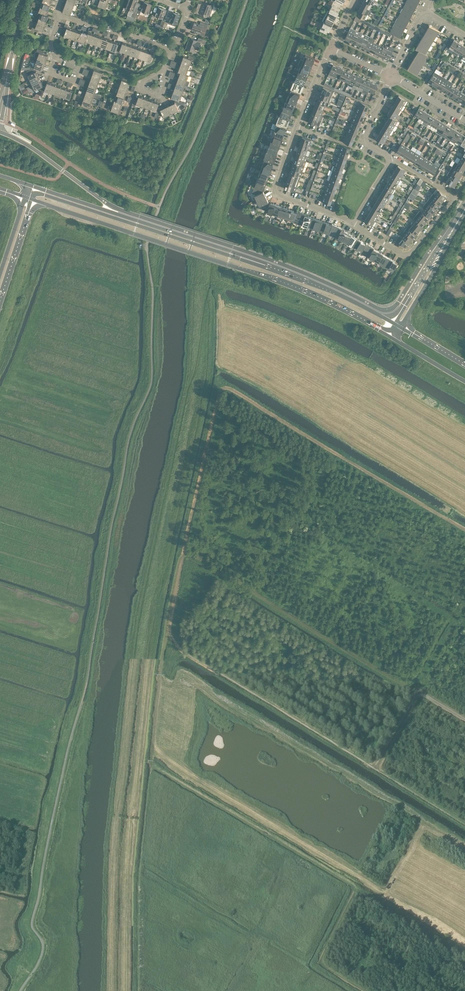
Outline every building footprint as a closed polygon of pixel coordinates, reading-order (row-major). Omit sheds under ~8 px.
[(106,8),(108,3),(99,0),(97,5),(106,8)] [(126,8),(133,10),(131,15),(128,14),(126,18),(134,21),(135,17),(138,9),(140,4),(137,2),(137,0),(129,0),(126,8)] [(372,4),(364,0),(362,5),(370,9),(372,4)] [(415,8),(418,3),(411,0),(407,0),(405,3),(415,8)] [(51,4),(42,1),(40,6),(49,9),(51,4)] [(75,4),(66,1),(64,6),(73,9),(75,4)] [(143,6),(141,10),(149,13),(152,4),(144,1),(143,6)] [(197,9),(196,12),(199,13),(199,12),(207,15),(208,12),(211,12),(213,5),(203,1),(200,10),(197,9)] [(332,5),(332,6),(331,8),(329,11),(330,11),(337,15),(339,12),(339,11),(340,9),(338,8),(339,5),(333,2),(332,5)] [(403,8),(413,13),(415,8),(405,3),(403,8)] [(370,9),(362,5),(359,10),(367,14),(370,9)] [(40,12),(47,14),(49,9),(40,6),(38,11),(40,12)] [(62,11),(71,15),(73,9),(64,6),(62,11)] [(155,16),(163,18),(166,9),(159,7),(155,16)] [(400,13),(410,18),(413,13),(403,8),(400,13)] [(338,21),(339,19),(336,17),(337,15),(330,11),(329,11),(328,10),(325,15),(338,22),(338,21)] [(357,15),(365,19),(367,14),(359,10),(357,15)] [(40,12),(39,17),(48,20),(49,15),(47,14),(40,12)] [(173,12),(169,21),(169,22),(170,23),(175,25),(176,25),(177,23),(180,14),(173,12)] [(410,18),(400,13),(398,17),(408,23),(410,18)] [(332,26),(332,25),(333,23),(337,24),(338,22),(325,15),(322,21),(324,22),(325,22),(332,26)] [(37,22),(46,25),(48,20),(39,17),(37,22)] [(408,23),(398,17),(395,22),(405,27),(408,23)] [(201,21),(200,24),(194,22),(192,29),(205,34),(208,24),(201,21)] [(39,29),(44,31),(46,25),(37,22),(35,27),(33,26),(32,29),(38,32),(39,29)] [(324,22),(323,25),(322,27),(321,27),(320,30),(325,33),(327,30),(329,31),(330,29),(331,29),(332,26),(332,25),(332,26),(325,22),(324,22)] [(405,27),(395,22),(393,27),(403,32),(405,27)] [(67,27),(68,25),(65,24),(63,30),(66,31),(64,36),(69,38),(73,29),(67,27)] [(439,31),(430,25),(427,30),(436,36),(439,31)] [(351,27),(345,39),(350,41),(356,29),(351,27)] [(390,32),(400,37),(403,32),(393,27),(390,32)] [(74,40),(78,31),(73,29),(69,38),(74,40)] [(356,29),(350,41),(355,43),(360,32),(356,29)] [(424,34),(434,40),(436,36),(427,30),(424,34)] [(79,41),(83,32),(78,31),(74,40),(79,41)] [(88,34),(83,32),(79,41),(85,43),(85,41),(88,34)] [(88,32),(88,34),(85,41),(90,43),(94,34),(88,32)] [(360,46),(365,34),(360,32),(355,43),(360,46)] [(95,45),(99,36),(94,34),(90,43),(95,45)] [(369,40),(370,36),(365,34),(360,46),(365,48),(369,40)] [(421,39),(431,45),(434,40),(424,34),(421,39)] [(101,47),(104,38),(99,36),(95,45),(101,47)] [(198,49),(201,42),(205,44),(207,40),(199,37),(198,40),(190,37),(186,48),(194,51),(195,48),(198,49)] [(106,48),(109,39),(104,38),(101,47),(106,48)] [(111,50),(114,41),(109,39),(106,48),(111,50)] [(418,44),(428,49),(431,45),(421,39),(418,44)] [(369,40),(365,48),(370,50),(374,42),(369,40)] [(453,41),(450,40),(445,48),(453,53),(459,42),(454,40),(453,41)] [(116,52),(119,43),(114,41),(111,50),(116,52)] [(123,42),(120,51),(125,53),(128,44),(123,42)] [(375,53),(378,44),(374,42),(370,50),(375,53)] [(459,42),(453,53),(457,55),(459,53),(463,45),(459,42)] [(130,55),(133,46),(128,44),(125,53),(130,55)] [(379,55),(383,47),(378,44),(375,53),(379,55)] [(416,49),(419,51),(419,50),(425,54),(428,49),(418,44),(416,49)] [(135,56),(138,47),(133,46),(130,55),(135,56)] [(140,58),(143,49),(138,47),(135,56),(140,58)] [(384,57),(388,49),(383,47),(379,55),(384,57)] [(37,51),(39,52),(37,57),(46,60),(48,55),(43,53),(44,50),(38,48),(37,51)] [(145,60),(148,51),(143,49),(140,58),(145,60)] [(389,60),(393,51),(388,49),(384,57),(389,60)] [(429,56),(425,54),(419,50),(419,51),(416,55),(426,61),(429,56)] [(150,62),(153,53),(148,51),(145,60),(150,62)] [(315,58),(310,56),(306,54),(303,60),(312,64),(315,58)] [(192,59),(194,60),(195,57),(189,55),(188,58),(183,56),(181,61),(190,64),(192,59)] [(426,61),(416,55),(413,59),(423,65),(426,61)] [(35,62),(44,65),(46,60),(37,57),(35,62)] [(299,64),(301,65),(310,69),(312,64),(303,60),(301,59),(299,64)] [(423,65),(413,59),(411,64),(420,70),(423,65)] [(179,66),(188,69),(190,64),(181,61),(179,66)] [(33,67),(37,69),(42,71),(44,65),(35,62),(33,67)] [(408,69),(417,75),(420,70),(411,64),(408,69)] [(299,70),(308,74),(310,69),(301,65),(299,70)] [(333,65),(328,76),(333,78),(334,76),(338,67),(333,65)] [(32,73),(28,75),(30,80),(39,76),(36,71),(37,69),(33,67),(31,66),(31,67),(30,69),(32,73)] [(178,71),(180,72),(187,74),(188,69),(179,66),(178,71)] [(338,67),(334,76),(339,78),(343,69),(338,67)] [(103,72),(94,69),(92,74),(101,77),(103,72)] [(343,69),(339,78),(344,80),(348,72),(343,69)] [(297,76),(306,80),(308,74),(299,70),(297,76)] [(189,75),(187,74),(180,72),(178,77),(187,80),(189,75)] [(348,72),(344,80),(349,82),(353,74),(348,72)] [(434,72),(428,82),(433,85),(439,75),(434,72)] [(101,77),(92,74),(90,79),(99,82),(101,77)] [(353,74),(349,82),(348,85),(353,87),(358,76),(353,74)] [(438,87),(444,77),(439,75),(433,85),(438,87)] [(39,76),(30,80),(32,85),(41,81),(39,76)] [(304,85),(306,80),(297,76),(295,81),(304,85)] [(358,76),(353,87),(358,89),(363,78),(358,76)] [(178,77),(176,82),(185,85),(188,86),(190,81),(187,80),(178,77)] [(442,90),(448,80),(444,77),(438,87),(442,90)] [(363,78),(358,89),(363,91),(368,80),(363,78)] [(99,82),(90,79),(88,84),(97,88),(99,82)] [(130,82),(122,79),(120,84),(129,87),(130,82)] [(368,80),(363,91),(368,94),(369,91),(372,83),(368,80)] [(447,93),(452,85),(453,83),(448,80),(442,90),(447,93)] [(39,88),(41,92),(43,93),(44,90),(46,87),(43,86),(41,81),(32,85),(35,90),(39,88)] [(48,81),(46,87),(44,90),(49,92),(53,83),(48,81)] [(301,93),(304,85),(295,81),(294,81),(291,89),(300,93),(301,93)] [(185,85),(176,82),(174,87),(183,90),(185,85)] [(53,83),(49,92),(55,94),(58,85),(53,83)] [(374,93),(378,85),(372,83),(369,91),(374,93)] [(97,88),(88,84),(86,89),(95,93),(97,88)] [(129,87),(120,84),(118,89),(127,92),(129,87)] [(58,85),(55,94),(60,96),(63,87),(58,85)] [(452,96),(456,88),(452,85),(447,93),(452,96)] [(334,91),(323,86),(321,92),(332,96),(334,91)] [(63,87),(60,96),(65,98),(68,89),(63,87)] [(183,90),(174,87),(172,92),(181,95),(183,90)] [(456,99),(461,91),(456,88),(452,96),(456,99)] [(70,100),(73,91),(68,89),(65,98),(70,100)] [(95,93),(86,89),(85,94),(94,98),(95,93)] [(127,92),(118,89),(116,94),(125,98),(127,92)] [(298,98),(300,93),(291,89),(289,94),(298,98)] [(464,95),(464,93),(461,91),(456,99),(461,101),(464,95)] [(171,97),(176,99),(180,101),(181,95),(172,92),(171,97)] [(319,97),(330,101),(332,96),(321,92),(319,97)] [(83,100),(92,103),(94,98),(85,94),(83,100)] [(125,98),(116,94),(114,99),(123,103),(125,98)] [(287,99),(296,103),(298,98),(289,94),(287,99)] [(139,95),(137,100),(134,99),(132,105),(135,106),(136,104),(141,106),(144,97),(139,95)] [(407,100),(399,95),(396,100),(404,105),(407,100)] [(144,97),(141,106),(146,108),(149,99),(144,97)] [(325,105),(328,106),(330,101),(319,97),(317,102),(325,105)] [(123,103),(114,99),(112,104),(121,108),(123,103)] [(149,99),(146,108),(151,110),(154,101),(149,99)] [(176,99),(175,102),(170,104),(174,113),(179,110),(177,106),(181,104),(182,101),(180,101),(176,99)] [(285,105),(294,109),(296,103),(287,99),(285,105)] [(81,105),(90,108),(92,103),(83,100),(81,105)] [(404,105),(396,100),(393,105),(401,110),(404,105)] [(156,111),(158,108),(160,103),(154,101),(151,110),(156,111)] [(369,105),(360,101),(358,106),(366,110),(369,105)] [(325,105),(317,102),(315,107),(323,110),(325,105)] [(110,110),(119,113),(121,108),(112,104),(110,110)] [(165,106),(169,115),(174,113),(170,104),(165,106)] [(282,110),(291,114),(294,109),(285,105),(282,110)] [(401,110),(393,105),(390,109),(398,114),(401,110)] [(160,109),(158,108),(156,111),(154,117),(157,118),(158,115),(162,113),(164,117),(169,115),(165,106),(160,109)] [(366,110),(358,106),(356,111),(364,115),(366,110)] [(323,110),(315,107),(313,112),(321,115),(323,110)] [(414,115),(419,118),(424,110),(419,108),(414,115)] [(387,114),(390,116),(395,119),(396,119),(398,114),(390,109),(387,114)] [(289,119),(291,114),(282,110),(280,115),(289,119)] [(424,110),(419,118),(418,121),(422,123),(428,113),(424,110)] [(364,115),(356,111),(354,116),(362,120),(364,115)] [(310,117),(321,121),(323,116),(321,115),(313,112),(310,117)] [(428,113),(422,123),(427,126),(433,116),(428,113)] [(276,124),(277,124),(286,127),(287,127),(290,119),(289,119),(280,115),(276,124)] [(362,120),(354,116),(352,121),(360,125),(362,120)] [(398,120),(396,119),(395,119),(390,116),(387,120),(395,125),(398,120)] [(433,116),(427,126),(432,129),(438,119),(433,116)] [(308,122),(319,126),(321,121),(310,117),(308,122)] [(438,119),(432,129),(436,132),(442,122),(438,119)] [(395,125),(387,120),(385,125),(392,130),(395,125)] [(360,125),(352,121),(350,126),(358,130),(360,125)] [(442,122),(436,132),(441,135),(447,124),(442,122)] [(284,133),(286,127),(277,124),(275,129),(284,133)] [(447,124),(441,135),(445,137),(452,127),(447,124)] [(392,130),(385,125),(382,129),(390,134),(392,130)] [(358,130),(350,126),(347,131),(356,135),(358,130)] [(452,127),(445,137),(450,140),(456,130),(452,127)] [(273,135),(282,138),(284,133),(275,129),(273,135)] [(390,134),(382,129),(379,134),(387,139),(390,134)] [(456,130),(450,140),(455,143),(456,140),(461,133),(456,130)] [(356,135),(347,131),(345,136),(354,140),(356,135)] [(464,137),(464,135),(461,133),(456,140),(461,143),(464,137)] [(376,139),(384,144),(387,139),(379,134),(376,139)] [(271,140),(280,143),(282,138),(273,135),(271,140)] [(343,141),(352,145),(354,140),(345,136),(343,141)] [(311,140),(303,137),(301,142),(309,145),(311,140)] [(269,145),(278,149),(280,143),(271,140),(269,145)] [(309,145),(301,142),(299,147),(308,150),(309,145)] [(401,143),(397,151),(402,154),(406,146),(401,143)] [(277,154),(278,149),(269,145),(267,151),(277,154)] [(351,148),(342,145),(340,150),(349,153),(351,148)] [(406,146),(402,154),(406,157),(411,149),(406,146)] [(308,150),(299,147),(297,152),(306,155),(308,150)] [(411,149),(406,157),(411,160),(416,152),(411,149)] [(264,159),(274,162),(274,163),(277,154),(267,151),(267,150),(264,159)] [(349,153),(340,150),(338,155),(347,158),(349,153)] [(306,155),(297,152),(295,157),(304,160),(306,155)] [(416,152),(411,160),(415,163),(420,155),(416,152)] [(347,158),(338,155),(336,160),(345,163),(347,158)] [(420,155),(415,163),(420,165),(425,157),(420,155)] [(306,161),(304,160),(295,157),(293,162),(305,166),(306,161)] [(425,157),(420,165),(425,168),(429,160),(425,157)] [(272,168),(274,162),(264,159),(263,164),(272,168)] [(345,163),(336,160),(335,165),(343,168),(345,163)] [(429,160),(425,168),(429,171),(434,163),(429,160)] [(429,171),(434,174),(440,163),(436,160),(434,163),(429,171)] [(305,166),(293,162),(292,167),(303,171),(305,166)] [(463,172),(464,169),(464,167),(458,163),(456,162),(453,166),(463,172)] [(261,170),(270,173),(272,168),(263,164),(261,170)] [(343,168),(335,165),(333,170),(341,173),(343,168)] [(406,170),(398,165),(395,170),(403,175),(406,170)] [(450,171),(452,172),(460,177),(463,172),(453,166),(450,171)] [(303,171),(292,167),(290,172),(301,176),(303,171)] [(259,175),(268,178),(270,173),(261,170),(259,175)] [(341,173),(333,170),(331,175),(340,179),(341,173)] [(403,175),(395,170),(393,174),(400,179),(403,175)] [(301,176),(290,172),(288,177),(299,181),(301,176)] [(450,177),(457,182),(460,177),(452,172),(450,177)] [(400,179),(393,174),(390,179),(398,184),(400,179)] [(257,180),(266,184),(268,178),(259,175),(257,180)] [(331,175),(331,176),(329,181),(338,184),(340,179),(331,175)] [(299,181),(288,177),(286,183),(297,186),(299,181)] [(447,182),(454,186),(457,182),(450,177),(447,182)] [(398,184),(390,179),(387,184),(395,188),(398,184)] [(259,187),(264,189),(266,184),(257,180),(255,186),(259,187)] [(338,184),(329,181),(327,186),(336,189),(338,184)] [(297,186),(286,183),(284,188),(295,192),(297,186)] [(395,188),(387,184),(384,188),(392,193),(395,188)] [(336,189),(327,186),(326,191),(334,194),(336,189)] [(263,191),(264,189),(259,187),(256,194),(255,195),(257,200),(266,196),(263,191)] [(392,193),(384,188),(381,193),(389,198),(392,193)] [(438,189),(437,188),(433,193),(436,195),(443,201),(447,196),(438,189)] [(334,194),(326,191),(324,196),(332,199),(334,194)] [(389,198),(381,193),(379,198),(386,202),(389,198)] [(443,201),(436,195),(433,193),(430,197),(433,199),(440,205),(443,201)] [(268,202),(269,201),(266,196),(257,200),(260,206),(261,205),(268,207),(270,202),(268,202)] [(322,201),(331,204),(332,199),(324,196),(322,201)] [(440,205),(433,199),(430,197),(426,202),(429,203),(436,209),(440,205)] [(386,202),(379,198),(376,202),(384,207),(386,202)] [(270,202),(268,207),(267,211),(272,213),(276,204),(270,202)] [(384,207),(376,202),(373,207),(381,212),(384,207)] [(423,206),(426,208),(433,213),(436,209),(429,203),(426,202),(423,206)] [(278,215),(281,206),(276,204),(272,213),(278,215)] [(283,217),(286,208),(281,206),(278,215),(283,217)] [(381,212),(373,207),(370,211),(378,216),(381,212)] [(288,219),(292,210),(286,208),(283,217),(288,219)] [(433,213),(426,208),(423,212),(430,217),(433,213)] [(294,221),(297,211),(292,210),(288,219),(294,221)] [(430,217),(423,212),(420,210),(416,214),(419,216),(426,222),(430,217)] [(302,224),(305,214),(306,214),(297,211),(294,221),(293,221),(302,224)] [(378,216),(370,211),(367,216),(375,221),(378,216)] [(311,216),(305,214),(302,224),(307,226),(311,216)] [(413,219),(416,220),(423,226),(426,222),(419,216),(416,214),(413,219)] [(313,227),(316,218),(311,216),(307,226),(313,227)] [(364,221),(372,226),(375,221),(367,216),(364,221)] [(318,229),(321,220),(316,218),(313,227),(318,229)] [(324,231),(327,222),(321,220),(318,229),(324,231)] [(423,226),(416,220),(412,225),(419,230),(423,226)] [(332,224),(327,222),(324,231),(329,233),(332,224)] [(332,223),(332,224),(329,233),(329,234),(337,237),(342,228),(342,229),(342,228),(332,223)] [(419,230),(412,225),(410,223),(407,227),(409,229),(416,234),(419,230)] [(416,234),(409,229),(407,227),(404,232),(406,233),(413,238),(416,234)] [(347,231),(342,229),(342,228),(337,237),(342,240),(347,231)] [(347,243),(352,234),(347,231),(342,240),(347,243)] [(413,238),(406,233),(402,237),(409,243),(413,238)] [(351,246),(356,237),(352,234),(347,243),(351,246)] [(406,247),(409,243),(402,237),(399,235),(398,237),(398,238),(397,240),(399,242),(406,247)] [(356,249),(361,240),(356,237),(351,246),(356,249)] [(366,243),(361,240),(356,249),(361,252),(366,243)] [(366,243),(361,252),(368,257),(369,256),(374,248),(374,247),(366,243)] [(379,251),(374,248),(369,256),(374,259),(379,251)] [(378,262),(383,254),(379,251),(374,259),(378,262)] [(383,265),(388,257),(383,254),(378,262),(383,265)] [(388,268),(393,260),(388,257),(383,265),(388,268)] [(393,260),(388,268),(393,271),(398,263),(393,260)]
